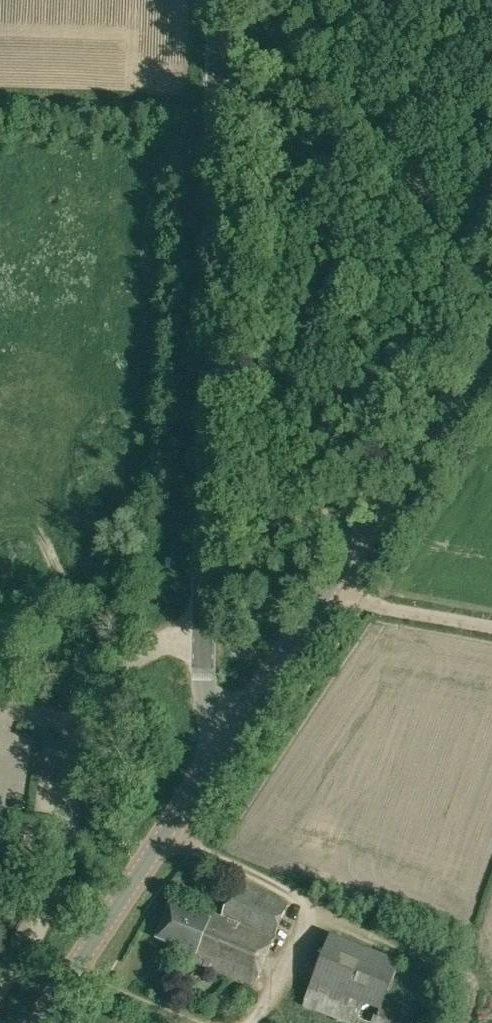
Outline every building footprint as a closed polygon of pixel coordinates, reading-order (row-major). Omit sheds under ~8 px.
[(194,962),(254,986),(286,905),(234,884),(222,916),(212,912),(210,919),(171,904),(157,938),(197,954),(194,962)] [(346,1022),(416,1022),(381,1009),(400,961),(330,934),(302,1006),(346,1022)]
